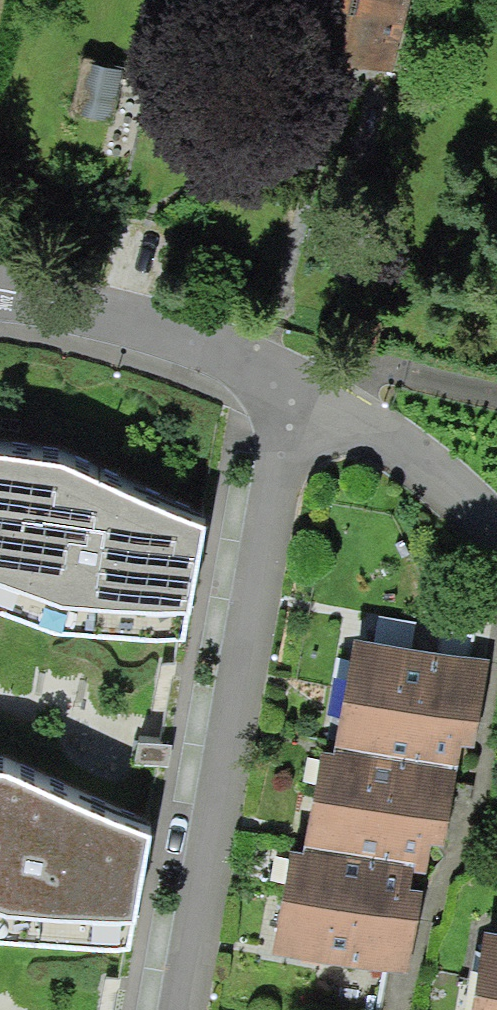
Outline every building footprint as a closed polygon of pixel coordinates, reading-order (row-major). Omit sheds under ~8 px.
[(314,48),(402,70),(419,0),(326,0),(314,48)] [(48,598),(179,606),(193,525),(54,459),(0,454),(0,581),(48,598)] [(348,623),(330,725),(456,749),(459,723),(472,725),(486,647),(348,623)] [(456,749),(330,725),(322,723),(302,830),(410,850),(424,852),(429,828),(441,830),(456,749)] [(126,914),(141,829),(1,765),(0,765),(0,917),(126,914)] [(410,850),(302,830),(289,828),(269,938),(404,962),(420,874),(406,872),(410,850)] [(480,916),(463,1009),(496,1009),(496,919),(480,916)]
